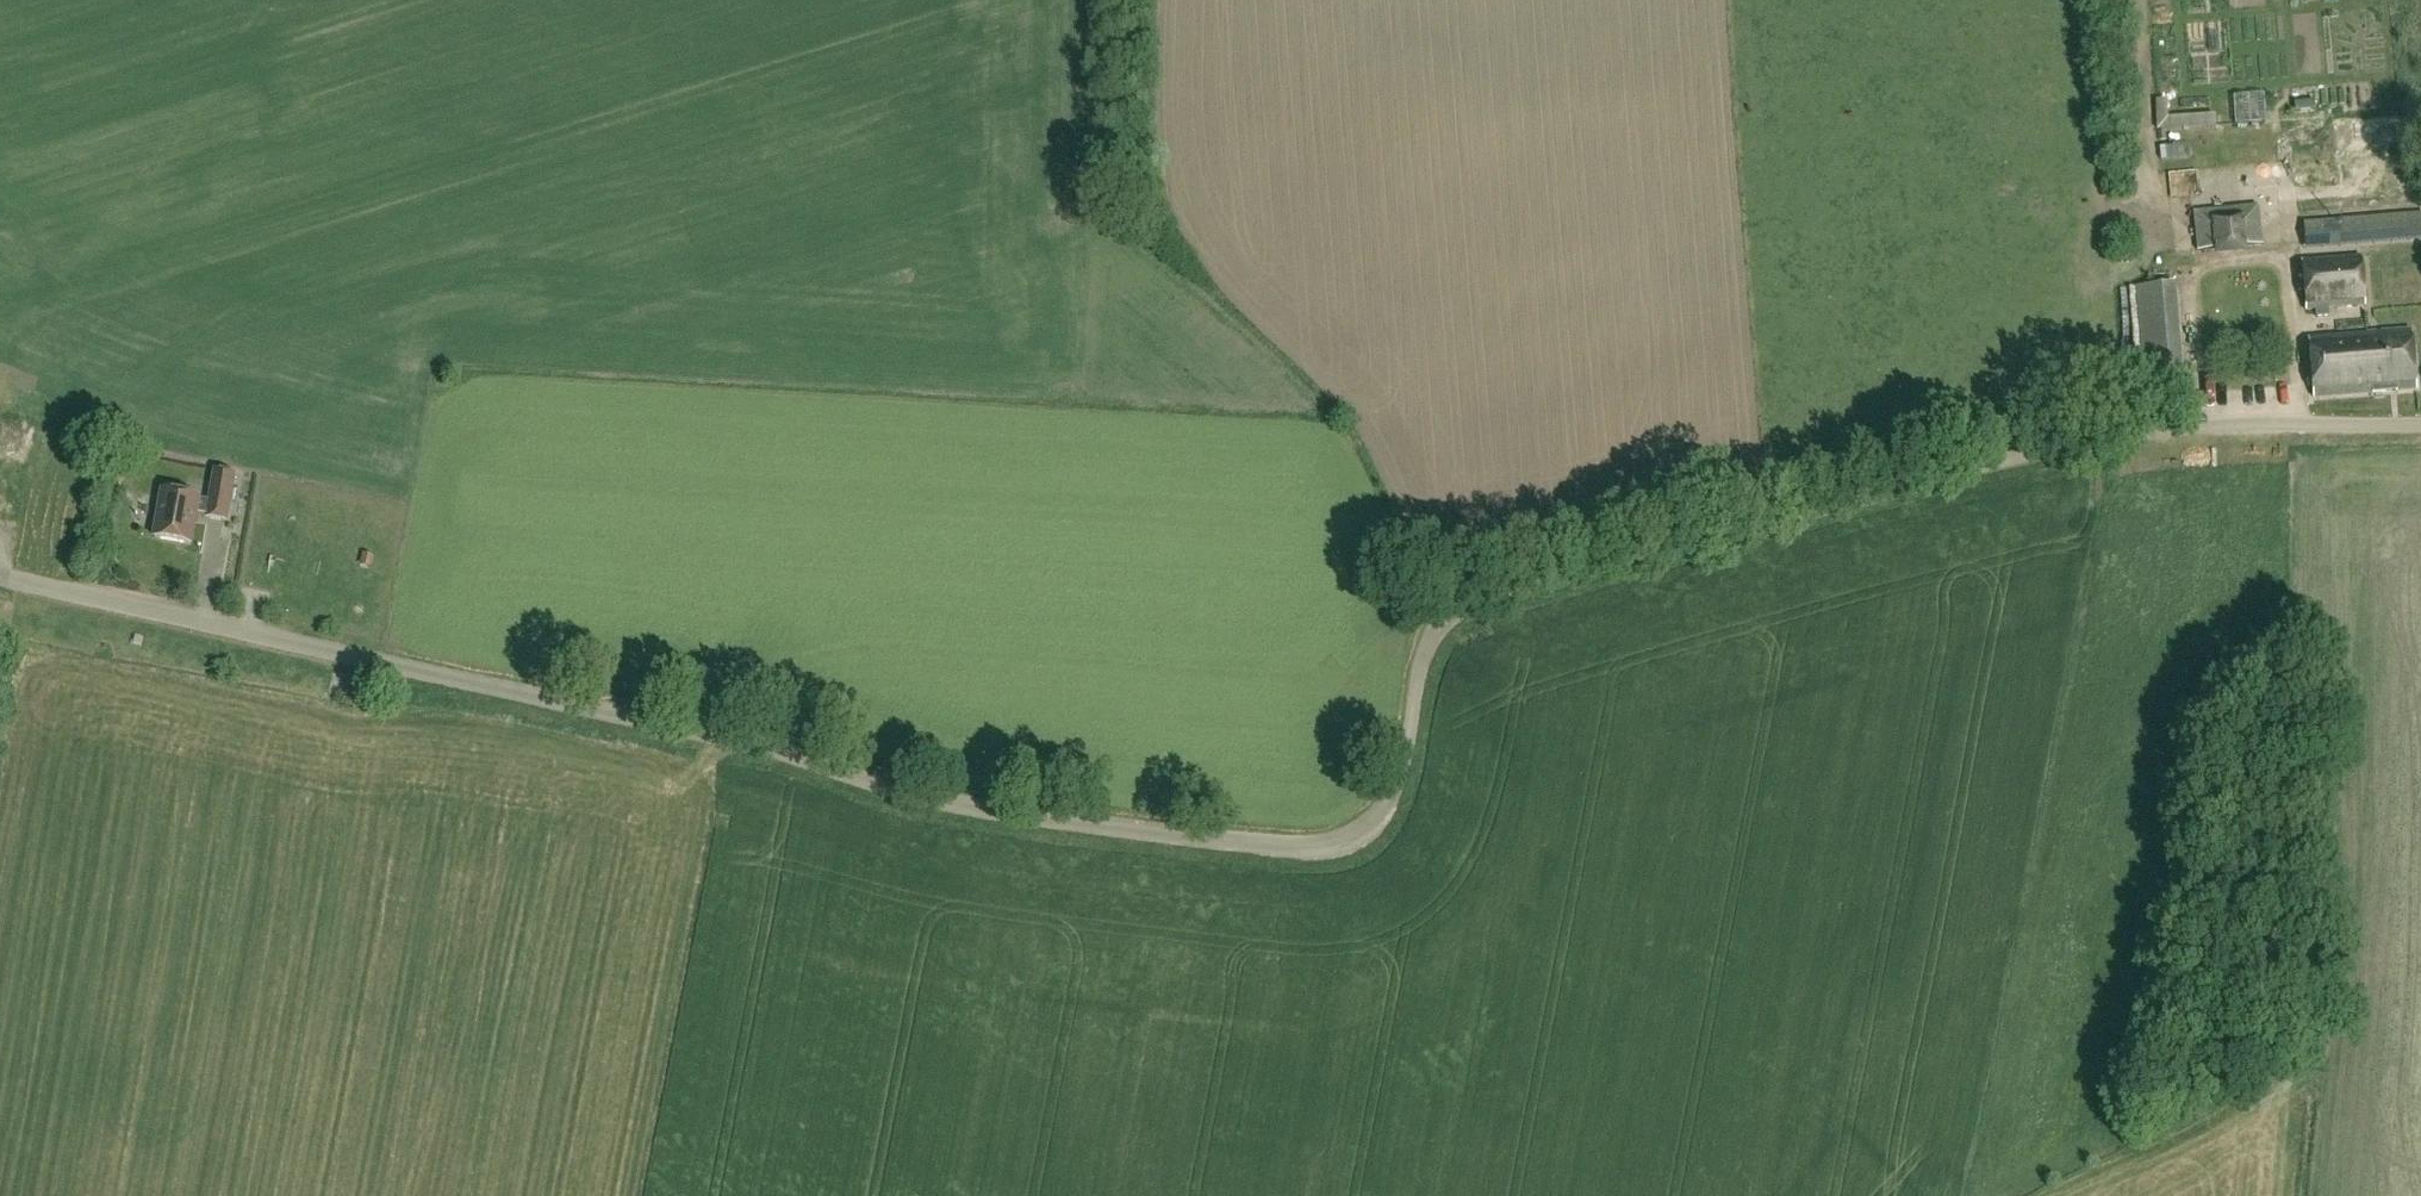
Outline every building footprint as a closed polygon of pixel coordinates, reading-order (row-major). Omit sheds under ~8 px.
[(2198,251),(2262,245),(2259,206),(2194,212),(2198,251)] [(2365,305),(2361,256),(2301,261),(2305,310),(2365,305)] [(2411,331),(2308,339),(2313,399),(2416,390),(2411,331)] [(155,538),(190,545),(196,513),(207,515),(207,518),(226,522),(235,475),(215,471),(210,501),(198,499),(199,498),(163,491),(155,538)]
